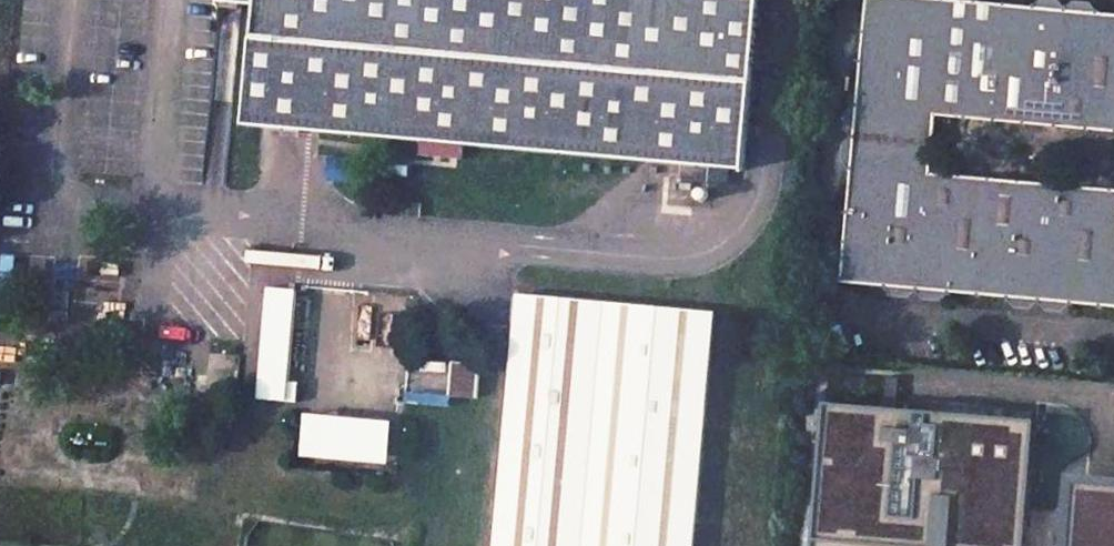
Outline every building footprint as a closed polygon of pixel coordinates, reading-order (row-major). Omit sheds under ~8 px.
[(218,2),(256,5),(247,126),(746,168),(761,0),(218,0),(218,2)] [(996,0),(868,0),(842,280),(1113,304),(1113,188),(932,170),(938,112),(1113,129),(1113,11),(996,0)] [(262,288),(259,401),(291,402),(294,289),(262,288)] [(715,313),(517,294),(493,545),(694,545),(715,313)] [(477,396),(480,363),(451,361),(449,394),(477,396)] [(1038,421),(825,404),(813,545),(1028,545),(1038,421)] [(392,422),(307,414),(303,457),(388,464),(392,422)] [(1073,476),(1067,545),(1113,545),(1113,479),(1073,476)]
